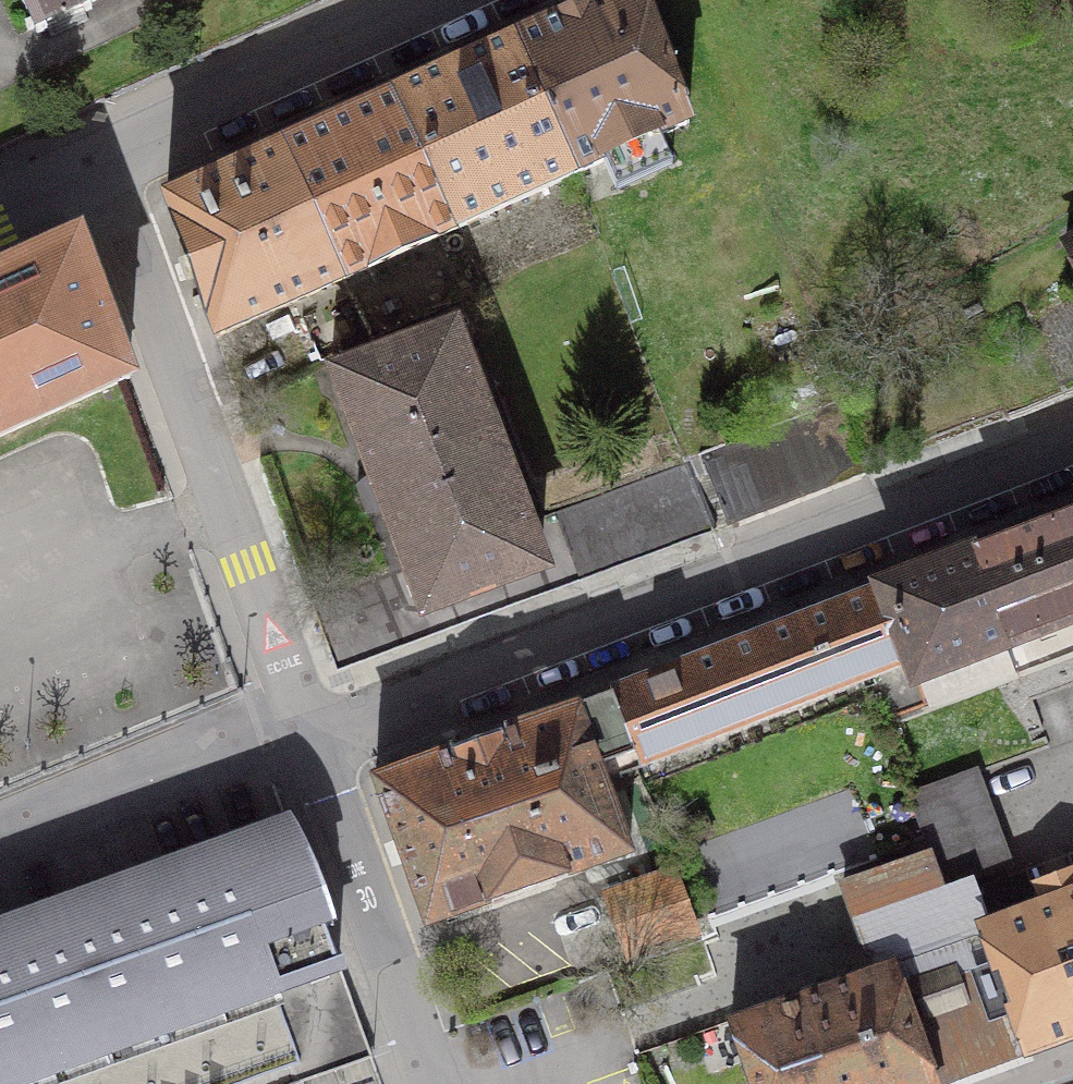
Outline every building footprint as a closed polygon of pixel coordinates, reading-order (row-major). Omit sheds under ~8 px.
[(32,20),(26,23),(29,30),(35,27),(38,33),(48,29),(51,36),(56,34),(50,21),(78,7),(85,21),(89,18),(86,11),(92,8),(89,3),(95,0),(23,0),(32,20)] [(644,0),(601,0),(514,39),(575,175),(689,122),(644,0)] [(459,228),(575,175),(514,39),(396,94),(459,228)] [(396,94),(281,144),(343,281),(459,228),(396,94)] [(216,337),(343,281),(281,144),(166,197),(216,337)] [(133,381),(81,239),(0,275),(0,440),(133,381)] [(567,576),(545,517),(525,525),(453,329),(345,370),(360,411),(353,414),(409,565),(311,602),(334,663),(567,576)] [(866,470),(842,404),(841,400),(701,454),(729,524),(866,470)] [(709,522),(685,465),(545,517),(567,576),(709,522)] [(1072,617),(1072,512),(880,588),(919,680),(929,708),(1015,675),(1006,643),(1072,617)] [(914,681),(919,680),(880,588),(612,695),(628,756),(633,755),(637,765),(907,661),(914,681)] [(612,695),(376,779),(428,925),(630,852),(603,779),(622,772),(618,761),(628,756),(612,695)] [(909,794),(932,853),(946,889),(972,880),(1009,866),(973,771),(909,794)] [(292,1042),(357,1019),(288,825),(0,929),(0,1083),(241,1083),(299,1063),(292,1042)] [(843,884),(874,971),(890,965),(933,1083),(936,1083),(1029,1051),(984,928),(989,926),(972,880),(946,889),(932,853),(843,884)] [(608,891),(630,953),(691,931),(670,869),(608,891)] [(984,928),(1029,1051),(1072,1035),(1072,871),(1035,885),(1042,906),(989,926),(984,928)] [(874,971),(731,1024),(753,1083),(933,1083),(890,965),(874,971)]
